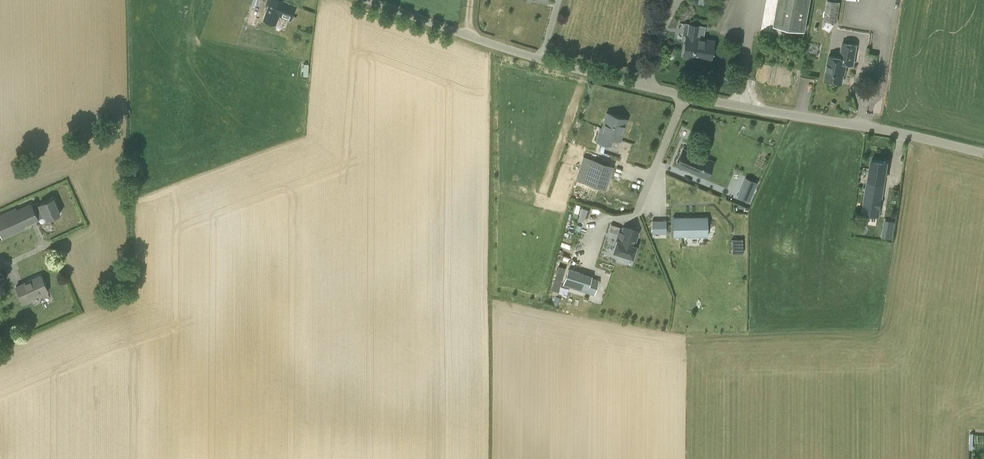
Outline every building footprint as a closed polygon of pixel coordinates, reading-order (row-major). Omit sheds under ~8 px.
[(295,6),(280,0),(267,0),(266,3),(269,4),(263,20),(275,24),(279,15),(290,19),(295,6)] [(775,26),(805,31),(810,0),(779,0),(775,26)] [(837,22),(840,2),(827,0),(824,20),(837,22)] [(253,9),(248,20),(258,24),(262,13),(253,9)] [(686,37),(683,56),(710,61),(714,42),(686,37)] [(845,63),(853,64),(856,45),(843,42),(840,57),(829,55),(825,80),(842,83),(845,63)] [(627,119),(607,113),(600,134),(598,133),(595,141),(611,147),(614,138),(620,140),(627,119)] [(677,164),(700,174),(706,159),(683,149),(677,164)] [(599,188),(607,164),(591,159),(584,182),(599,188)] [(872,160),(870,171),(876,172),(874,179),(868,178),(862,214),(879,217),(885,181),(883,180),(884,173),(886,174),(888,162),(872,160)] [(757,182),(746,177),(738,195),(749,200),(757,182)] [(39,219),(45,216),(47,219),(60,213),(53,198),(40,204),(41,207),(35,211),(31,202),(18,208),(16,207),(0,214),(0,234),(2,238),(25,228),(24,226),(39,220),(39,219)] [(707,216),(673,217),(673,237),(708,236),(707,216)] [(894,238),(897,220),(886,219),(883,236),(894,238)] [(666,233),(666,220),(652,221),(652,233),(666,233)] [(613,251),(632,257),(636,246),(634,245),(638,232),(624,227),(619,241),(617,240),(613,251)] [(743,239),(731,239),(732,253),(743,253),(743,239)] [(551,289),(558,291),(565,268),(559,266),(551,289)] [(568,268),(562,285),(594,295),(599,280),(591,277),(592,276),(568,268)] [(24,302),(47,291),(40,275),(16,286),(24,302)] [(21,334),(31,333),(30,324),(19,325),(21,334)]
